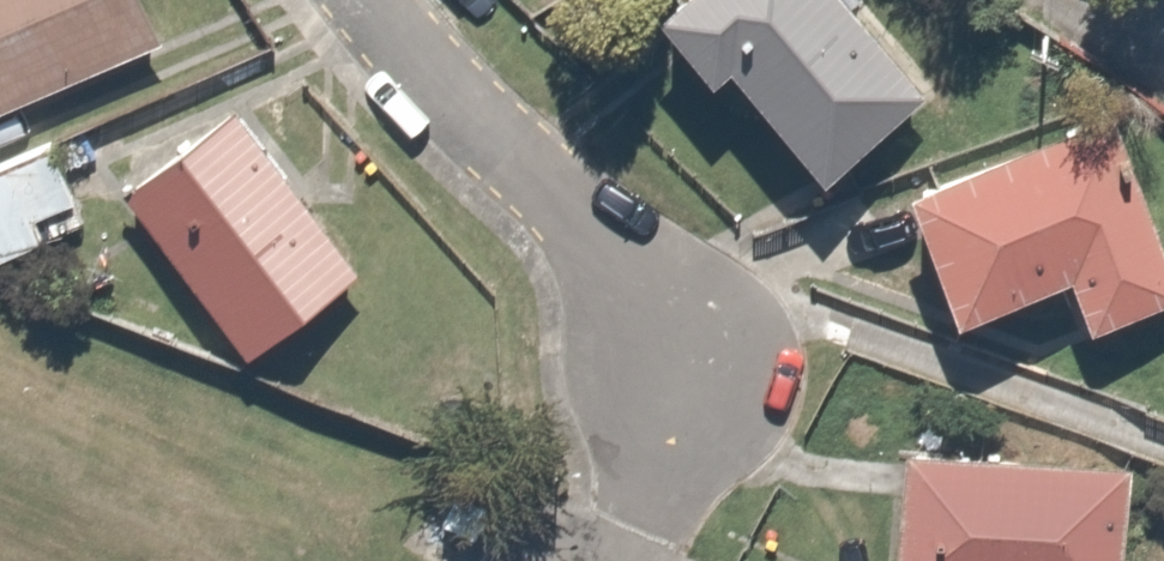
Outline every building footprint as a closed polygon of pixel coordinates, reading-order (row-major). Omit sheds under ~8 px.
[(160,45),(141,0),(0,0),(0,111),(160,45)] [(849,0),(689,0),(658,24),(723,110),(755,85),(830,183),(930,106),(849,0)] [(371,279),(240,115),(123,208),(254,373),(371,279)] [(0,159),(0,266),(12,285),(110,226),(52,128),(0,159)] [(1116,137),(912,208),(955,330),(1064,291),(1081,340),(1163,311),(1163,275),(1116,137)] [(910,462),(907,560),(1133,560),(1136,469),(910,462)]
